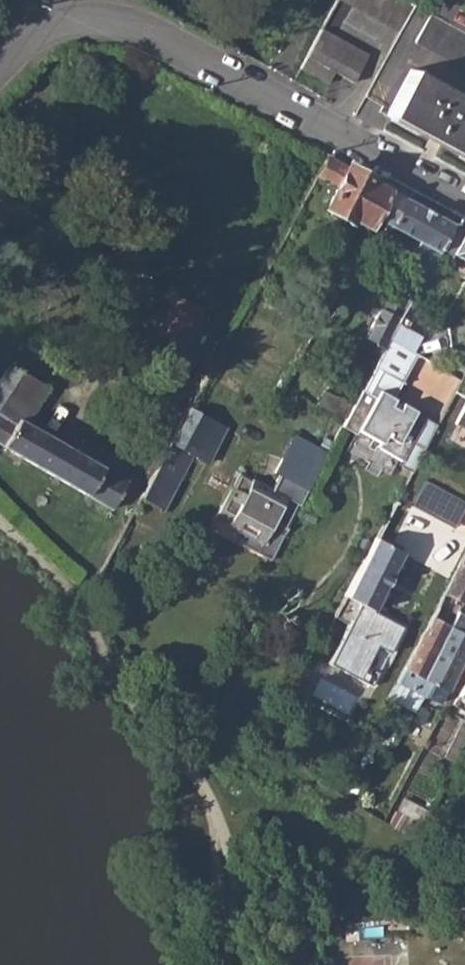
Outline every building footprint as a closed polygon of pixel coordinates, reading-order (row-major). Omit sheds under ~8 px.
[(397,30),(411,3),(405,0),(341,0),(397,30)] [(429,14),(414,41),(464,68),(464,33),(429,14)] [(305,56),(331,70),(353,82),(369,54),(321,28),(305,56)] [(331,70),(305,56),(299,68),(325,82),(331,70)] [(410,69),(386,115),(434,141),(464,157),(464,98),(410,69)] [(408,257),(426,267),(430,260),(436,250),(450,223),(409,201),(366,177),(325,155),(314,174),(334,185),(326,203),(367,226),(372,215),(417,240),(408,257)] [(464,260),(464,231),(450,223),(436,250),(448,256),(450,252),(464,260)] [(395,275),(389,286),(410,297),(416,287),(395,275)] [(363,334),(366,336),(384,345),(396,322),(410,297),(389,286),(363,334)] [(355,397),(351,405),(344,418),(340,425),(355,433),(358,428),(379,440),(377,445),(403,460),(422,423),(411,416),(415,409),(402,402),(401,404),(393,397),(417,352),(409,349),(418,336),(418,334),(396,322),(384,345),(381,350),(355,397)] [(381,350),(384,345),(366,336),(364,341),(381,350)] [(24,414),(28,408),(46,380),(11,358),(0,376),(0,438),(1,439),(112,501),(127,472),(122,470),(127,463),(123,454),(85,432),(76,445),(24,414)] [(442,408),(458,376),(447,370),(439,387),(427,381),(419,396),(442,408)] [(340,389),(336,397),(351,405),(355,397),(340,389)] [(316,402),(344,418),(351,405),(336,397),(322,390),(316,402)] [(140,494),(157,503),(187,448),(206,457),(224,423),(189,404),(177,426),(166,446),(140,494)] [(414,466),(434,429),(437,422),(415,409),(411,416),(422,423),(403,460),(414,466)] [(166,446),(177,426),(159,416),(150,432),(152,433),(150,436),(166,446)] [(216,506),(229,514),(247,524),(242,532),(237,541),(268,558),(326,451),(293,433),(273,471),(277,473),(270,486),(237,468),(216,506)] [(314,647),(350,666),(369,632),(380,608),(369,603),(398,551),(400,546),(398,545),(418,506),(397,495),(393,502),(314,647)] [(225,523),(242,532),(247,524),(229,514),(225,523)] [(464,600),(464,540),(457,556),(460,557),(455,568),(451,574),(443,588),(464,600)] [(446,563),(442,570),(451,574),(455,568),(446,563)] [(440,569),(433,583),(443,588),(451,574),(442,570),(440,569)] [(450,621),(464,629),(464,611),(458,607),(450,621)] [(431,611),(422,627),(415,641),(413,645),(387,692),(414,706),(432,677),(447,685),(464,651),(464,629),(450,621),(431,611)] [(401,633),(410,638),(415,641),(422,627),(408,619),(406,624),(401,633)]
